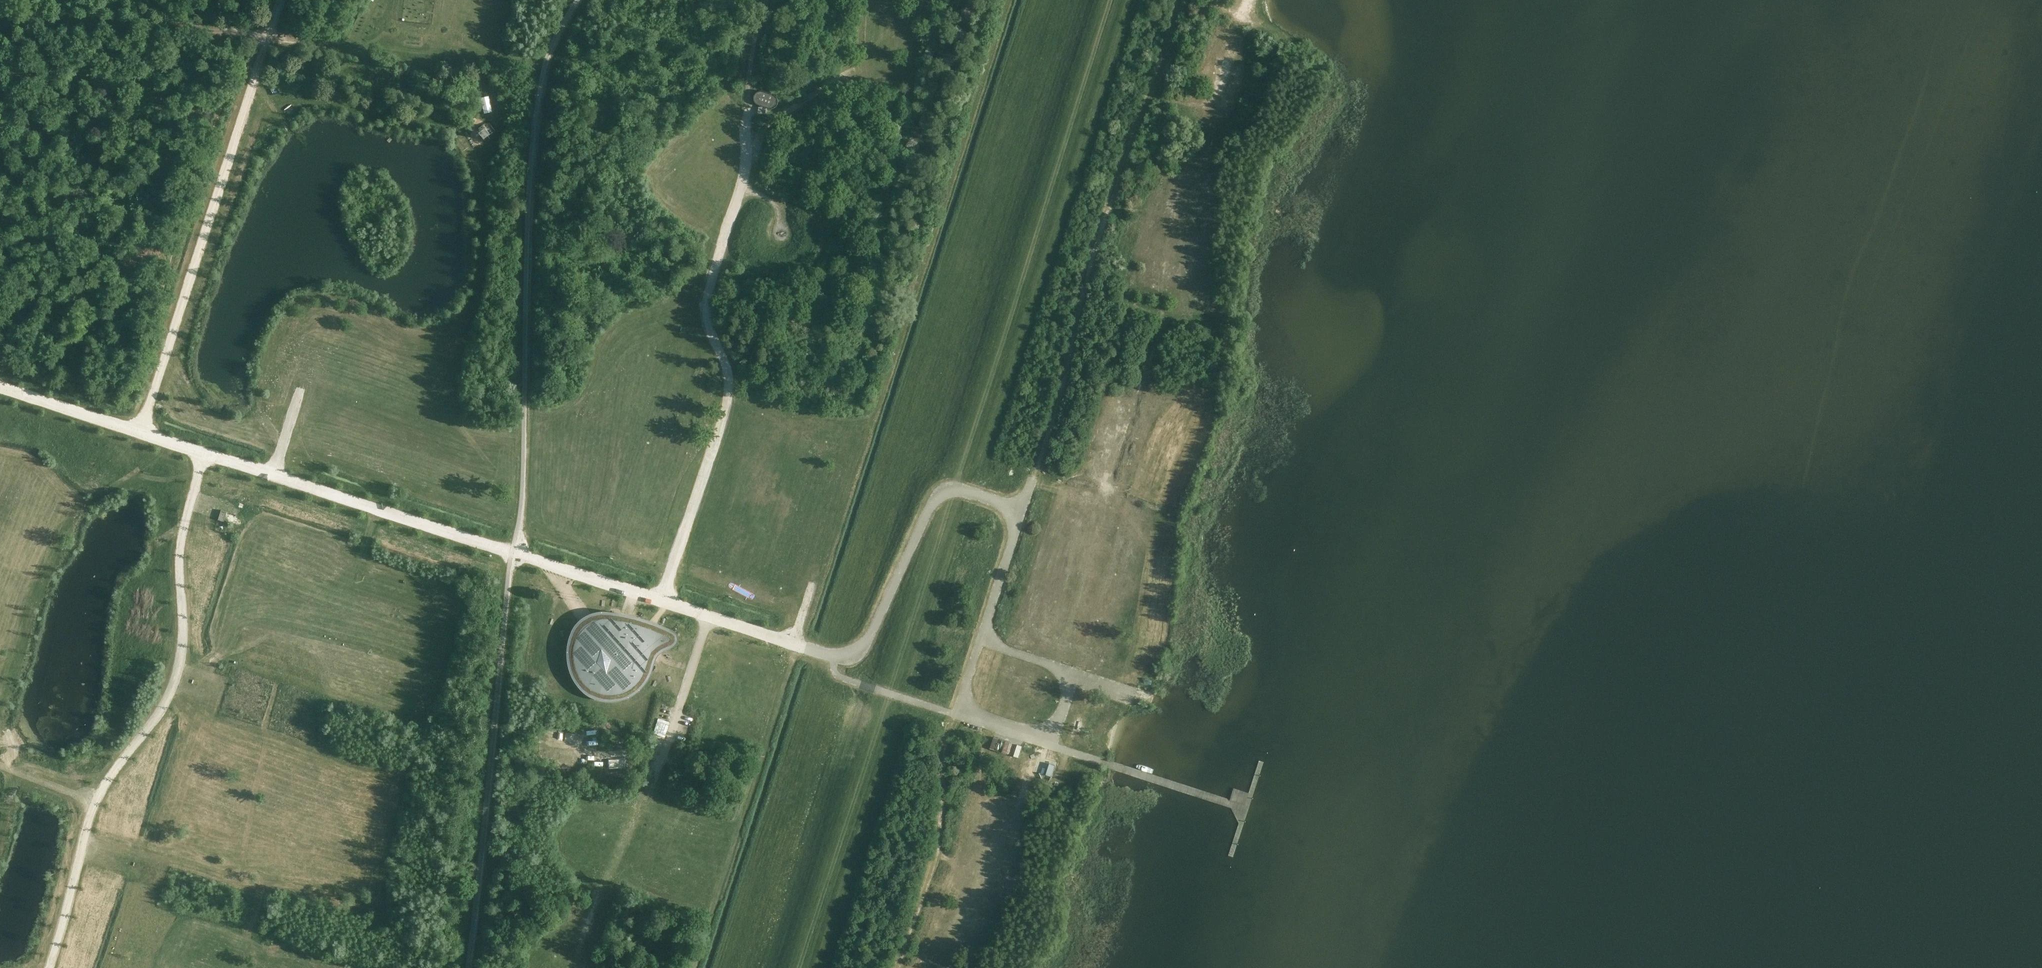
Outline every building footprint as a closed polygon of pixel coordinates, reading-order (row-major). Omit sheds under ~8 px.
[(759,102),(769,104),(771,105),(773,104),(774,103),(775,103),(775,102),(776,101),(776,100),(776,99),(776,98),(776,97),(776,96),(775,95),(775,94),(774,94),(772,93),(761,90),(760,90),(758,91),(757,91),(755,92),(755,93),(754,95),(754,96),(754,98),(755,99),(755,100),(756,101),(759,102)] [(564,356),(572,350),(567,343),(559,349),(564,356)] [(226,512),(220,510),(217,520),(223,522),(226,512)] [(662,651),(667,649),(671,648),(673,645),(676,642),(677,639),(676,636),(675,634),(672,632),(666,628),(661,625),(658,624),(654,623),(650,622),(646,620),(641,619),(636,617),(631,616),(625,614),(620,613),(613,612),(607,612),(603,611),(597,611),(592,612),(590,613),(584,615),(577,620),(572,626),(569,632),(566,638),(565,645),(564,652),(564,661),(565,667),(567,672),(570,679),(575,687),(580,692),(587,697),(594,700),(601,702),(609,703),(616,701),(623,700),(630,697),(637,693),(642,687),(646,682),(648,677),(651,670),(653,662),(654,658),(656,656),(658,654),(662,651)]
